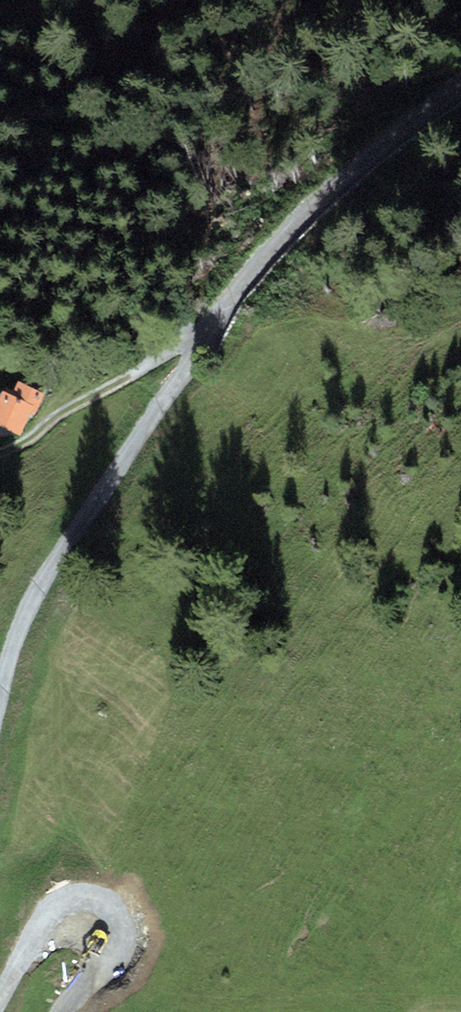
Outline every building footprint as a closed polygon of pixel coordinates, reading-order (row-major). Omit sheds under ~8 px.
[(3,390),(0,396),(0,425),(20,435),(30,413),(35,415),(45,393),(18,381),(13,390),(6,386),(4,391),(3,390)]
